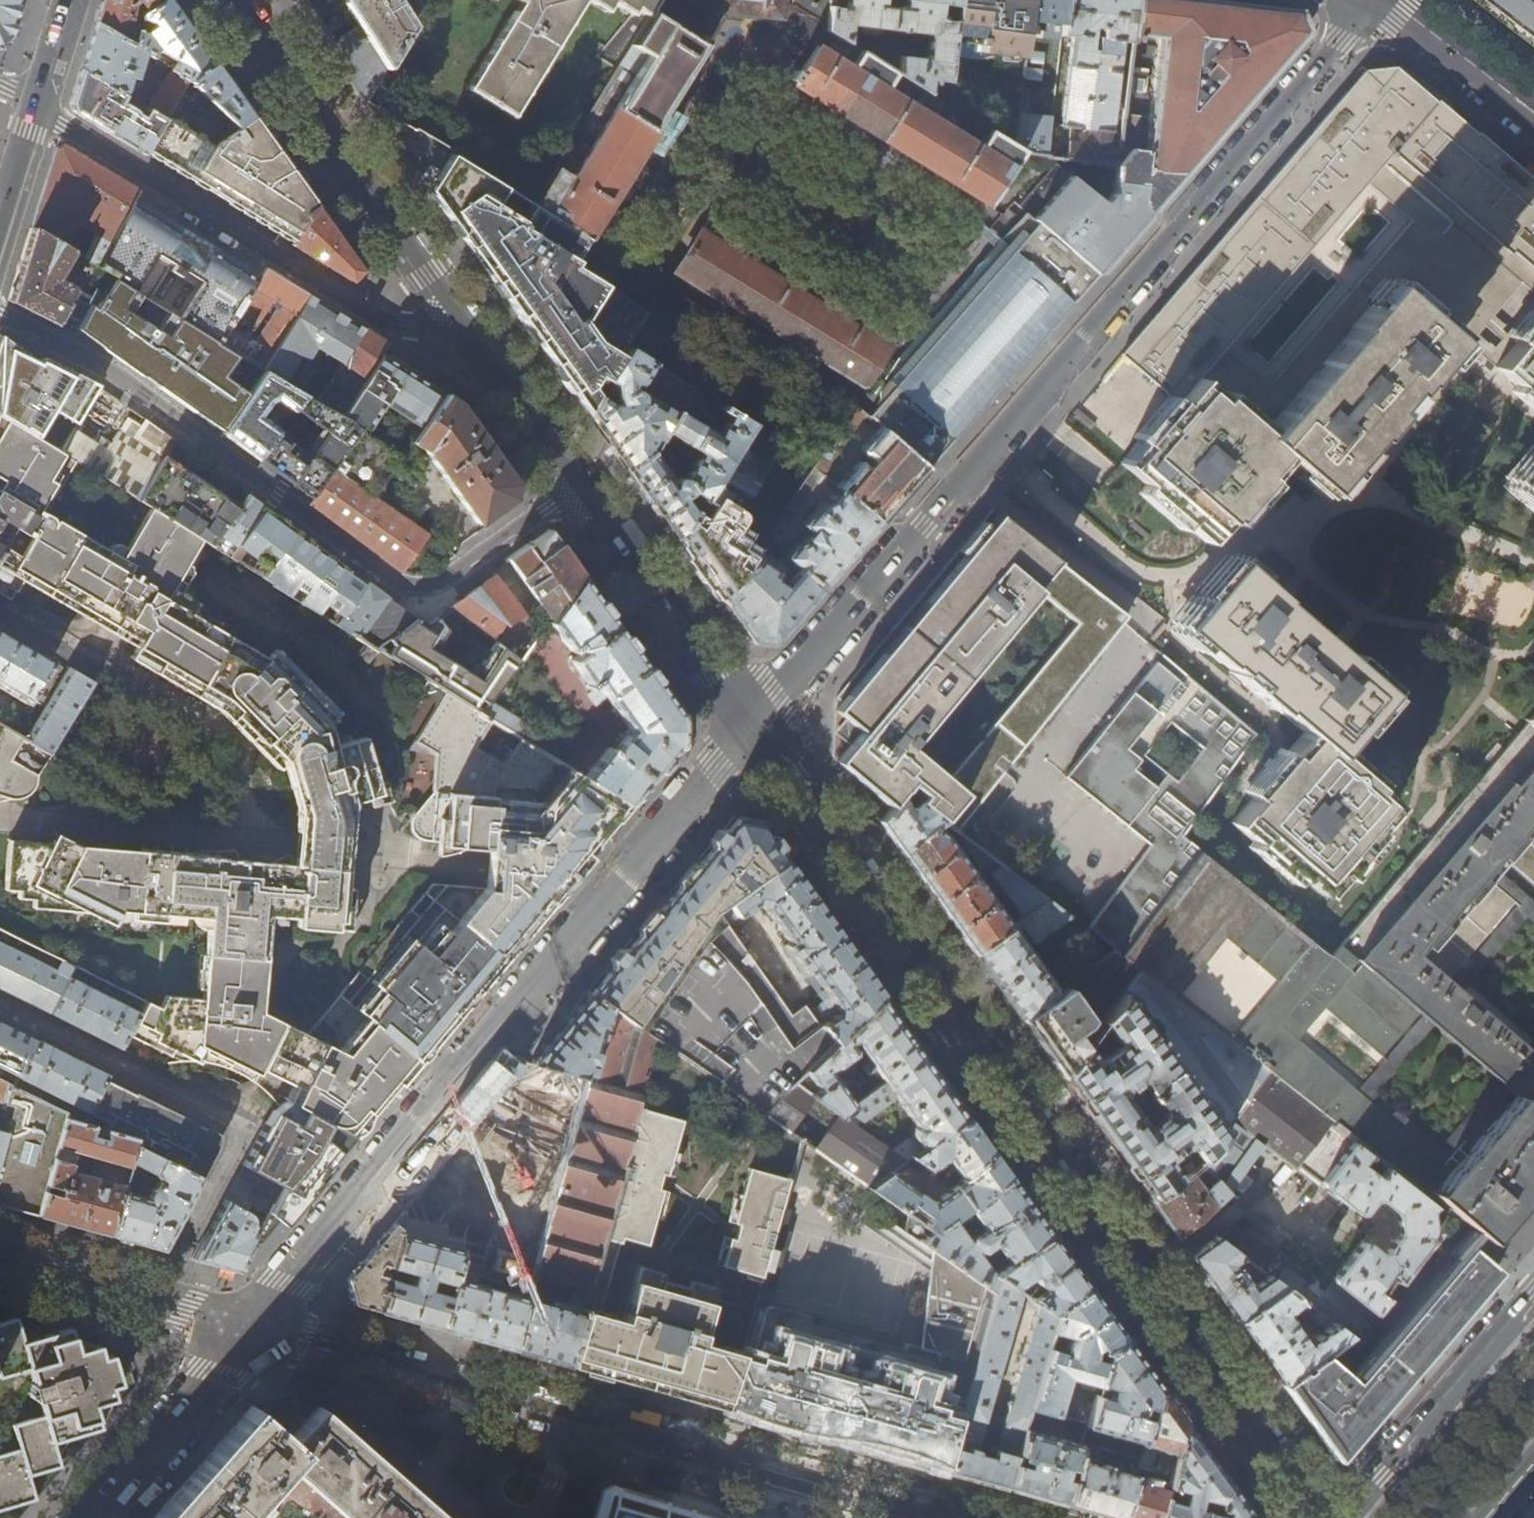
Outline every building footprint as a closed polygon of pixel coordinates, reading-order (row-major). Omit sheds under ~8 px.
[(8,38),(10,32),(12,23),(9,22),(15,1),(19,2),(20,0),(0,0),(0,36),(8,38)] [(141,15),(163,0),(102,0),(102,1),(95,22),(126,41),(133,43),(141,15)] [(214,63),(169,0),(163,0),(141,15),(133,43),(145,51),(151,55),(158,47),(177,60),(171,69),(173,69),(188,80),(189,80),(214,63)] [(387,65),(414,22),(399,0),(345,0),(387,65)] [(519,10),(513,10),(466,86),(511,114),(583,0),(520,0),(519,10)] [(847,43),(826,29),(829,6),(829,0),(697,0),(694,3),(689,0),(659,0),(650,15),(530,204),(584,238),(585,238),(707,45),(722,18),(772,24),(813,48),(792,81),(782,75),(761,109),(754,105),(719,160),(736,171),(675,270),(864,387),(876,368),(877,367),(885,354),(889,348),(713,239),(741,195),(766,210),(789,172),(764,156),(803,93),(985,204),(997,187),(1021,151),(1013,147),(927,93),(897,74),(847,43)] [(605,11),(612,0),(590,0),(605,11)] [(634,11),(636,7),(650,15),(659,0),(616,0),(634,11)] [(939,4),(955,6),(955,5),(956,0),(846,0),(845,8),(829,6),(826,29),(847,43),(849,24),(900,30),(899,34),(907,35),(908,31),(929,33),(926,58),(899,56),(897,74),(927,93),(928,83),(935,83),(935,80),(947,80),(951,39),(953,20),(938,19),(939,4)] [(1030,0),(956,0),(955,5),(955,6),(953,20),(951,39),(957,39),(960,11),(977,13),(974,41),(973,53),(1014,58),(1015,42),(1011,41),(1013,28),(1027,30),(1030,0)] [(1065,0),(1030,0),(1027,30),(1024,59),(1020,93),(1013,147),(1021,151),(1038,153),(1052,22),(1063,23),(1065,0)] [(1305,33),(1296,10),(1268,7),(1224,2),(1209,0),(1136,0),(1118,163),(1116,163),(1115,180),(1142,183),(1139,203),(1149,212),(1163,197),(1229,121),(1278,63),(1305,33)] [(1533,30),(1533,0),(1495,0),(1533,30)] [(974,41),(977,13),(960,11),(957,39),(974,41)] [(165,119),(179,94),(188,80),(173,69),(142,116),(137,113),(133,109),(124,103),(120,103),(124,95),(127,89),(132,91),(145,51),(133,43),(126,41),(95,22),(86,52),(73,94),(71,102),(74,110),(99,126),(144,154),(145,151),(165,119)] [(1024,59),(1027,30),(1013,28),(1011,41),(1015,42),(1014,58),(1024,59)] [(1489,140),(1478,131),(1477,133),(1446,107),(1437,100),(1436,101),(1395,67),(1364,69),(1354,81),(1279,170),(1251,202),(1225,232),(1202,260),(1177,288),(1149,321),(1125,349),(1121,354),(1175,400),(1223,344),(1366,181),(1411,220),(1496,289),(1533,317),(1533,178),(1489,140)] [(183,173),(221,112),(219,110),(215,115),(179,94),(165,119),(145,151),(153,155),(183,173)] [(265,224),(294,175),(252,115),(236,127),(221,112),(183,173),(203,186),(265,224)] [(56,149),(48,174),(36,214),(32,227),(70,250),(80,256),(95,265),(132,202),(138,190),(90,160),(63,144),(56,149)] [(438,187),(456,158),(448,153),(426,188),(437,202),(438,187)] [(571,264),(575,258),(573,256),(584,238),(530,204),(508,191),(456,158),(438,187),(437,202),(570,390),(587,412),(626,347),(648,311),(571,264)] [(1032,218),(1071,174),(1055,161),(1018,206),(1024,211),(1032,218)] [(1142,183),(1115,180),(1114,192),(1112,208),(1103,201),(1071,174),(1032,218),(1035,221),(1096,274),(1111,256),(1149,212),(1139,203),(1142,183)] [(293,241),(315,205),(294,175),(265,224),(274,230),(293,241)] [(1015,203),(997,187),(985,204),(1005,216),(1015,203)] [(1112,208),(1114,192),(1110,192),(1103,201),(1112,208)] [(219,341),(258,280),(257,279),(225,259),(160,219),(132,202),(95,265),(105,271),(113,276),(134,289),(160,247),(165,251),(171,241),(205,261),(199,272),(204,275),(180,316),(219,341)] [(363,271),(315,205),(293,241),(291,244),(321,263),(352,282),(363,271)] [(1011,249),(1035,221),(1032,218),(1024,211),(999,238),(1011,249)] [(1457,334),(1496,289),(1411,220),(1272,385),(1313,420),(1283,456),(1321,489),(1414,381),(1416,383),(1457,334)] [(1076,295),(1096,274),(1035,221),(1011,249),(999,238),(949,295),(947,293),(932,309),(935,312),(920,329),(917,326),(902,343),(905,345),(896,356),(908,366),(898,379),(894,383),(958,432),(987,398),(1033,345),(1076,295)] [(54,277),(70,250),(32,227),(24,254),(13,287),(9,300),(74,333),(76,328),(89,302),(92,296),(54,277)] [(205,261),(171,241),(165,251),(199,272),(205,261)] [(97,286),(105,271),(95,265),(80,256),(77,261),(92,271),(87,279),(97,286)] [(261,366),(307,294),(284,280),(266,268),(258,280),(219,341),(240,353),(261,366)] [(219,341),(180,316),(169,310),(159,327),(131,310),(141,293),(134,289),(113,276),(96,305),(89,302),(76,328),(93,339),(139,371),(198,412),(223,430),(250,391),(226,373),(240,353),(219,341)] [(1496,289),(1457,334),(1533,401),(1533,317),(1496,289)] [(343,362),(364,329),(347,318),(321,302),(307,294),(261,366),(265,368),(289,383),(312,343),(343,362)] [(341,414),(363,377),(380,354),(387,343),(371,333),(364,329),(343,362),(342,364),(352,370),(340,388),(330,382),(318,401),(341,414)] [(43,357),(37,362),(0,335),(0,414),(26,430),(27,428),(61,449),(73,430),(98,387),(100,385),(71,371),(43,357)] [(1313,420),(1272,385),(1223,344),(1175,400),(1118,468),(1142,488),(1205,541),(1226,516),(1229,519),(1283,456),(1313,420)] [(749,423),(626,347),(587,412),(677,539),(749,423)] [(409,441),(441,391),(401,367),(380,354),(363,377),(341,414),(362,427),(403,451),(409,441)] [(908,366),(896,356),(893,359),(885,354),(877,367),(898,379),(908,366)] [(289,383),(265,368),(250,391),(223,430),(222,432),(239,445),(258,459),(280,428),(261,412),(270,399),(277,396),(294,409),(306,393),(289,383)] [(958,432),(894,383),(867,417),(878,427),(926,468),(941,451),(958,432)] [(514,484),(456,402),(441,391),(409,441),(424,451),(477,524),(513,500),(514,484)] [(313,499),(362,427),(341,414),(318,401),(306,393),(294,409),(292,412),(324,435),(289,481),(313,499)] [(294,409),(277,396),(270,399),(261,412),(280,428),(292,412),(294,409)] [(822,474),(863,414),(852,404),(814,463),(812,465),(822,474)] [(374,796),(380,794),(364,738),(335,746),(328,720),(338,711),(276,648),(267,659),(190,612),(197,602),(172,587),(202,537),(151,505),(121,556),(40,509),(56,483),(60,485),(77,459),(61,449),(27,428),(26,430),(0,414),(0,491),(30,508),(18,526),(6,548),(0,557),(0,576),(17,586),(26,572),(140,640),(135,650),(221,700),(233,712),(262,743),(265,741),(283,761),(297,806),(296,815),(292,814),(290,831),(297,832),(296,846),(294,864),(80,845),(56,835),(52,843),(8,839),(4,888),(17,889),(17,897),(64,899),(113,924),(120,910),(208,917),(202,997),(201,998),(164,996),(157,1007),(144,1001),(128,1034),(167,1054),(170,1049),(197,1062),(202,1051),(228,1064),(230,1061),(242,1067),(256,1074),(259,1069),(293,1085),(285,1103),(351,1135),(369,1114),(415,1059),(339,995),(305,1035),(260,1012),(269,915),(342,921),(348,852),(353,803),(374,796)] [(753,555),(812,465),(814,463),(749,423),(677,539),(722,602),(753,555)] [(136,496),(163,454),(170,443),(138,424),(117,457),(73,430),(61,449),(77,459),(136,496)] [(372,496),(403,451),(362,427),(313,499),(310,504),(355,537),(402,571),(430,573),(455,555),(372,496)] [(901,496),(926,468),(878,427),(859,449),(871,459),(865,467),(857,461),(835,485),(838,487),(878,523),(901,496)] [(1533,449),(1506,480),(1533,503),(1533,448),(1533,449)] [(844,458),(848,462),(854,454),(851,450),(844,458)] [(237,544),(265,507),(247,494),(238,506),(206,483),(163,454),(136,496),(151,505),(202,537),(210,542),(219,531),(237,545),(237,544)] [(1142,488),(1118,468),(1096,490),(1122,512),(1142,488)] [(852,552),(878,523),(838,487),(827,500),(819,503),(800,526),(808,534),(800,543),(794,545),(782,559),(789,564),(820,589),(852,552)] [(30,508),(0,491),(0,534),(1,534),(6,525),(7,520),(18,526),(30,508)] [(337,561),(287,524),(265,507),(237,544),(237,545),(230,554),(236,559),(243,549),(268,567),(262,575),(275,584),(274,585),(318,611),(324,603),(337,611),(331,619),(337,623),(367,583),(337,561)] [(836,761),(890,808),(899,797),(902,792),(916,803),(941,821),(951,828),(957,833),(1122,622),(1126,617),(992,509),(967,540),(909,608),(853,676),(836,697),(842,701),(835,710),(846,718),(837,729),(852,742),(836,761)] [(582,577),(548,528),(506,558),(551,619),(582,577)] [(820,589),(789,564),(785,569),(788,573),(777,586),(770,581),(778,572),(753,555),(722,602),(750,641),(775,641),(794,619),(820,589)] [(1297,873),(1321,894),(1376,830),(1373,828),(1393,804),(1330,749),(1381,690),(1351,664),(1331,647),(1298,619),(1273,597),(1275,596),(1248,573),(1231,558),(1174,624),(1218,662),(1220,660),(1230,669),(1228,671),(1271,709),(1273,706),(1303,731),(1249,794),(1252,797),(1231,821),(1294,876),(1297,873)] [(539,634),(494,575),(471,592),(451,606),(497,640),(521,658),(539,634)] [(0,576),(0,593),(10,598),(17,586),(0,576)] [(660,686),(582,577),(551,619),(548,623),(548,624),(553,625),(569,647),(575,648),(578,646),(583,651),(571,660),(593,691),(588,695),(597,707),(607,699),(631,731),(613,751),(609,748),(585,777),(629,804),(636,795),(681,742),(682,717),(660,686)] [(388,638),(415,618),(389,599),(367,583),(337,623),(364,639),(367,635),(375,640),(376,638),(382,642),(388,638)] [(427,623),(415,618),(388,638),(393,645),(387,653),(449,691),(476,707),(481,700),(489,705),(491,702),(521,658),(497,640),(474,675),(445,658),(445,659),(434,652),(447,630),(437,616),(427,623)] [(0,630),(0,688),(26,704),(52,661),(0,630)] [(1186,674),(1181,680),(1158,662),(1066,777),(1150,846),(1083,929),(1113,950),(1120,956),(1199,848),(1183,835),(1258,731),(1186,674)] [(50,753),(92,683),(67,668),(26,739),(50,753)] [(434,886),(339,995),(415,1059),(430,1040),(469,994),(514,940),(563,882),(608,828),(629,804),(585,777),(518,735),(483,713),(484,712),(476,707),(449,691),(418,742),(439,755),(436,792),(414,813),(411,817),(409,824),(410,832),(413,837),(419,841),(492,848),(489,868),(487,891),(434,886)] [(526,724),(491,702),(489,705),(484,712),(483,713),(518,735),(526,724)] [(1141,972),(1268,1070),(1271,1072),(1435,1199),(1450,1211),(1486,1239),(1496,1228),(1533,1183),(1533,713),(1428,841),(1332,956),(1199,848),(1120,956),(1113,951),(1057,992),(1020,1018),(1061,1076),(1084,1047),(1079,1040),(1074,1033),(1084,1027),(1130,964),(1135,968),(1141,972)] [(12,759),(24,738),(0,724),(0,800),(1,800),(9,799),(20,798),(24,797),(29,794),(33,791),(35,787),(38,780),(37,774),(12,759)] [(1009,927),(944,837),(933,828),(941,821),(916,803),(907,810),(899,797),(890,808),(879,822),(973,953),(1009,927)] [(716,909),(785,860),(771,841),(758,823),(733,819),(715,841),(671,893),(661,906),(600,978),(588,993),(632,1024),(649,999),(680,954),(706,916),(716,909)] [(1046,900),(1027,886),(1020,881),(960,836),(957,833),(951,828),(979,867),(983,864),(1022,918),(1046,900)] [(811,897),(785,860),(716,909),(726,923),(755,903),(761,905),(787,943),(782,946),(803,975),(808,971),(836,1009),(835,1015),(821,1025),(834,1043),(842,1034),(847,1030),(881,996),(851,953),(811,897)] [(1027,872),(1020,881),(1027,886),(1034,877),(1027,872)] [(1057,992),(1026,949),(1069,918),(1046,900),(1022,918),(1009,927),(973,953),(1020,1018),(1057,992)] [(790,1014),(725,924),(726,923),(716,909),(706,916),(680,954),(649,999),(632,1024),(657,1041),(762,1113),(834,1043),(821,1025),(818,1026),(803,1004),(790,1014)] [(0,943),(0,988),(12,994),(79,1027),(121,1048),(128,1034),(144,1001),(127,992),(121,1003),(86,985),(91,974),(74,966),(68,977),(0,943)] [(1268,1070),(1141,972),(1084,1047),(1061,1076),(1108,1141),(1135,1180),(1150,1200),(1198,1168),(1232,1124),(1271,1072),(1268,1070)] [(591,1280),(634,1129),(631,1128),(637,1108),(657,1041),(632,1024),(588,993),(573,1011),(541,1049),(530,1061),(587,1076),(533,1272),(589,1289),(591,1280)] [(881,996),(847,1030),(854,1040),(848,1044),(842,1034),(834,1043),(762,1113),(802,1140),(869,1186),(890,1171),(911,1155),(966,1115),(944,1085),(934,1071),(902,1025),(891,1009),(881,996)] [(5,1081),(4,1083),(14,1088),(19,1077),(89,1112),(105,1079),(107,1074),(71,1056),(4,1023),(0,1021),(0,1079),(5,1081)] [(533,1272),(587,1076),(530,1061),(517,1077),(505,1091),(464,1242),(462,1248),(457,1267),(506,1281),(503,1290),(454,1276),(440,1328),(473,1337),(512,1348),(526,1296),(533,1272)] [(1434,1221),(1433,1205),(1435,1199),(1271,1072),(1232,1124),(1263,1147),(1295,1170),(1302,1161),(1376,1218),(1376,1225),(1327,1285),(1283,1252),(1281,1254),(1247,1229),(1239,1238),(1226,1229),(1216,1236),(1284,1287),(1348,1334),(1353,1338),(1439,1225),(1434,1221)] [(161,1107),(105,1079),(89,1112),(84,1123),(92,1126),(106,1129),(136,1138),(134,1145),(201,1176),(217,1147),(210,1144),(215,1134),(161,1107)] [(64,1118),(65,1114),(14,1088),(4,1083),(0,1081),(0,1204),(36,1214),(64,1118)] [(454,1276),(457,1267),(462,1248),(413,1235),(418,1220),(446,1228),(444,1237),(464,1242),(505,1091),(478,1123),(438,1171),(423,1189),(405,1211),(378,1310),(396,1315),(417,1321),(440,1328),(454,1276)] [(265,1120),(242,1164),(282,1187),(268,1212),(254,1237),(252,1241),(259,1245),(351,1135),(285,1103),(272,1113),(271,1113),(266,1121),(265,1120)] [(701,1343),(715,1288),(691,1281),(689,1289),(660,1281),(663,1273),(639,1267),(622,1320),(599,1313),(621,1236),(646,1243),(658,1201),(662,1188),(656,1187),(660,1171),(671,1174),(674,1161),(670,1159),(681,1120),(637,1108),(631,1128),(634,1129),(591,1280),(589,1289),(583,1308),(568,1364),(619,1378),(684,1396),(722,1407),(741,1355),(701,1343)] [(969,1206),(1010,1176),(999,1161),(987,1144),(982,1137),(974,1126),(966,1115),(911,1155),(927,1168),(946,1155),(953,1164),(948,1168),(952,1173),(957,1170),(963,1179),(931,1201),(890,1171),(869,1186),(902,1211),(908,1202),(928,1218),(922,1226),(931,1232),(952,1217),(969,1206)] [(104,1138),(90,1134),(92,1126),(84,1123),(64,1118),(36,1214),(51,1218),(65,1222),(94,1230),(108,1235),(121,1189),(129,1162),(134,1145),(136,1138),(106,1129),(104,1138)] [(1229,1191),(1263,1147),(1232,1124),(1198,1168),(1150,1200),(1159,1213),(1178,1239),(1230,1193),(1229,1191)] [(220,1141),(220,1139),(220,1137),(218,1135),(216,1133),(215,1134),(210,1144),(217,1147),(218,1146),(218,1144),(219,1143),(220,1141)] [(134,1145),(129,1162),(154,1169),(159,1177),(157,1181),(151,1178),(149,1183),(152,1185),(151,1186),(149,1190),(147,1194),(147,1196),(121,1189),(108,1235),(135,1242),(147,1245),(161,1249),(179,1217),(201,1176),(134,1145)] [(254,1237),(246,1233),(251,1224),(252,1222),(252,1216),(250,1213),(249,1211),(247,1210),(251,1202),(268,1212),(275,1198),(282,1187),(242,1164),(191,1258),(224,1267),(236,1271),(252,1241),(254,1237)] [(768,1259),(783,1208),(791,1179),(750,1168),(738,1210),(732,1209),(728,1221),(739,1224),(734,1239),(724,1236),(720,1247),(726,1249),(721,1264),(746,1271),(744,1276),(762,1281),(765,1270),(768,1259)] [(1009,1263),(1051,1233),(1041,1220),(1030,1204),(1018,1188),(1010,1176),(969,1206),(984,1228),(973,1237),(972,1241),(969,1241),(952,1217),(931,1232),(922,1226),(908,1216),(904,1230),(930,1248),(994,1293),(999,1279),(992,1275),(994,1274),(977,1251),(977,1248),(981,1249),(994,1241),(1009,1263)] [(663,1202),(666,1190),(662,1188),(658,1201),(663,1202)] [(378,1310),(405,1211),(381,1239),(348,1279),(351,1291),(354,1304),(365,1307),(378,1310)] [(1055,1310),(1089,1287),(1070,1260),(1057,1242),(1051,1233),(1009,1263),(994,1274),(992,1275),(999,1279),(1014,1289),(1031,1276),(1032,1281),(1037,1281),(1037,1283),(1038,1285),(1040,1286),(1044,1287),(1045,1290),(1033,1300),(1037,1303),(1052,1312),(1055,1310)] [(1236,1321),(1284,1287),(1216,1236),(1189,1255),(1208,1281),(1236,1321)] [(1465,1240),(1354,1374),(1324,1351),(1280,1382),(1302,1412),(1334,1458),(1403,1375),(1494,1268),(1476,1251),(1470,1244),(1465,1240)] [(944,1469),(994,1293),(930,1248),(919,1345),(905,1341),(904,1348),(899,1364),(897,1363),(890,1350),(881,1342),(875,1340),(849,1443),(892,1455),(944,1469)] [(771,1271),(775,1260),(768,1259),(765,1270),(771,1271)] [(1028,1406),(1045,1349),(1050,1331),(1055,1310),(1052,1312),(1037,1303),(1002,1424),(996,1423),(987,1457),(975,1453),(985,1420),(984,1420),(1020,1292),(1014,1289),(999,1279),(994,1293),(944,1469),(965,1475),(976,1478),(988,1482),(1006,1487),(1028,1406)] [(1092,1358),(1094,1350),(1100,1346),(1107,1355),(1127,1339),(1117,1326),(1107,1312),(1096,1297),(1089,1287),(1055,1310),(1050,1331),(1071,1337),(1068,1338),(1066,1340),(1064,1350),(1062,1349),(1059,1350),(1058,1353),(1045,1349),(1028,1406),(1055,1414),(1065,1376),(1098,1385),(1099,1383),(1105,1361),(1092,1358)] [(1284,1287),(1236,1321),(1257,1350),(1262,1357),(1268,1366),(1279,1381),(1280,1382),(1324,1351),(1348,1334),(1284,1287)] [(568,1364),(583,1308),(551,1299),(549,1303),(526,1296),(512,1348),(540,1356),(568,1364)] [(875,1340),(810,1322),(812,1315),(777,1305),(769,1305),(765,1309),(755,1306),(741,1355),(722,1407),(779,1423),(849,1443),(875,1340)] [(22,1370),(30,1340),(22,1343),(16,1318),(0,1322),(0,1376),(0,1377),(22,1370)] [(30,1340),(22,1370),(30,1368),(36,1385),(33,1386),(32,1388),(31,1390),(31,1394),(33,1396),(35,1398),(37,1399),(40,1398),(45,1415),(14,1425),(16,1429),(52,1441),(99,1426),(92,1403),(113,1397),(109,1385),(119,1383),(111,1354),(101,1357),(98,1345),(77,1351),(70,1328),(30,1340)] [(1155,1408),(1161,1387),(1154,1378),(1145,1365),(1134,1350),(1127,1339),(1107,1355),(1105,1361),(1099,1383),(1111,1387),(1108,1399),(1095,1395),(1091,1411),(1087,1424),(1086,1426),(1145,1443),(1152,1419),(1137,1415),(1140,1404),(1155,1408)] [(899,1364),(904,1348),(881,1342),(890,1350),(897,1363),(899,1364)] [(1168,1476),(1184,1420),(1173,1405),(1161,1387),(1155,1408),(1152,1419),(1145,1443),(1140,1460),(1138,1467),(1168,1476)] [(1081,1445),(1048,1435),(1052,1423),(1085,1433),(1086,1426),(1087,1424),(1074,1419),(1055,1414),(1028,1406),(1006,1487),(1019,1490),(1035,1495),(1049,1499),(1065,1503),(1081,1445)] [(302,1480),(345,1517),(445,1517),(319,1407),(290,1441),(255,1410),(252,1408),(222,1441),(175,1495),(154,1517),(268,1517),(302,1480)] [(1087,1424),(1091,1411),(1081,1408),(1076,1410),(1074,1419),(1087,1424)] [(1193,1432),(1184,1420),(1168,1476),(1164,1489),(1156,1517),(1216,1517),(1219,1507),(1227,1480),(1220,1470),(1209,1455),(1193,1432)] [(52,1441),(16,1429),(21,1448),(0,1454),(0,1509),(35,1499),(28,1474),(60,1465),(52,1441)] [(1138,1467),(1140,1460),(1112,1452),(1109,1465),(1104,1464),(1100,1466),(1094,1465),(1099,1448),(1082,1443),(1081,1445),(1065,1503),(1079,1507),(1093,1511),(1107,1515),(1117,1517),(1123,1517),(1134,1480),(1138,1467)] [(1164,1489),(1156,1486),(1157,1484),(1157,1482),(1156,1480),(1155,1478),(1152,1476),(1149,1476),(1147,1476),(1145,1478),(1144,1479),(1143,1481),(1143,1483),(1134,1480),(1123,1517),(1156,1517),(1164,1489)] [(1227,1480),(1219,1507),(1228,1517),(1227,1517),(1254,1517),(1251,1513),(1236,1492),(1227,1480)] [(675,1503),(634,1491),(626,1492),(618,1517),(671,1517),(675,1503)] [(675,1503),(671,1517),(723,1517),(675,1503)]
